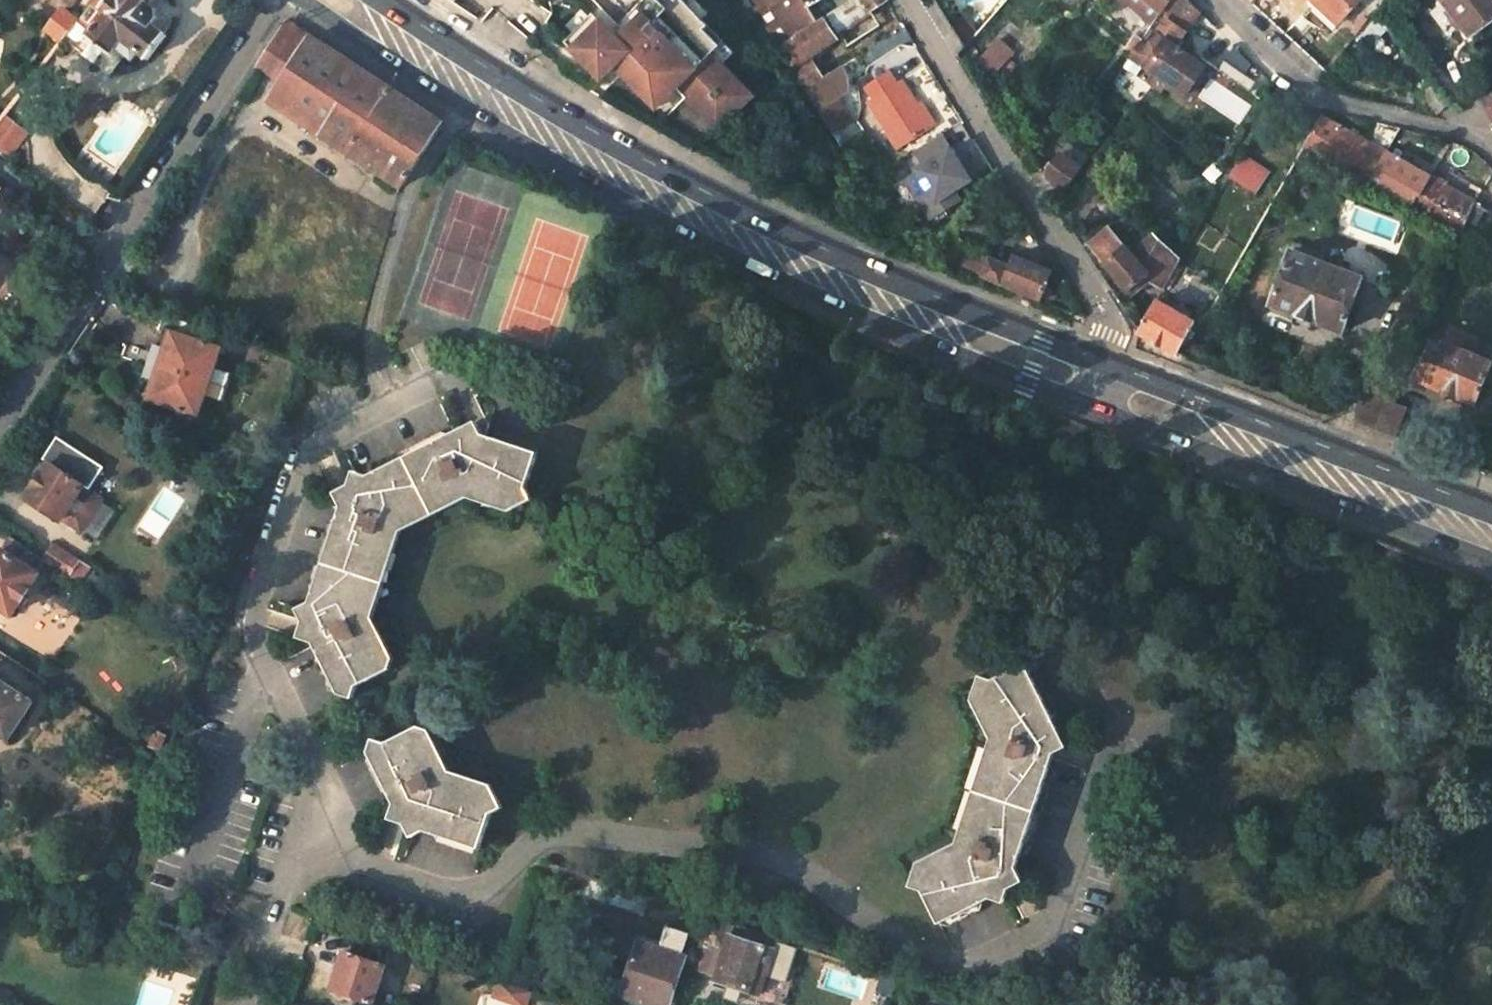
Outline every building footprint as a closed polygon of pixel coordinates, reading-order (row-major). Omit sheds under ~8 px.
[(152,0),(107,0),(101,8),(106,12),(86,38),(110,55),(116,49),(133,61),(138,54),(147,61),(166,36),(151,26),(156,19),(155,10),(148,5),(152,0)] [(744,106),(728,89),(732,85),(718,70),(726,62),(701,34),(705,30),(676,0),(610,0),(631,23),(613,40),(590,16),(561,44),(586,71),(590,67),(601,77),(610,69),(650,112),(665,98),(673,106),(670,108),(703,144),(744,106)] [(761,13),(771,7),(782,0),(754,0),(761,13)] [(771,7),(778,18),(769,23),(784,46),(813,26),(803,12),(807,9),(821,0),(782,0),(771,7)] [(848,47),(879,25),(869,11),(887,0),(851,0),(828,16),(848,47)] [(1149,45),(1141,40),(1131,54),(1128,58),(1185,97),(1205,69),(1175,48),(1199,14),(1185,0),(1183,0),(1149,45)] [(1158,13),(1169,0),(1144,0),(1158,13)] [(1304,3),(1334,31),(1340,25),(1314,0),(1307,0),(1304,3)] [(1340,25),(1362,0),(1314,0),(1340,25)] [(1441,1),(1468,37),(1488,23),(1471,0),(1442,0),(1441,1)] [(817,23),(807,9),(803,12),(813,26),(817,23)] [(77,22),(62,11),(47,30),(62,42),(77,22)] [(791,67),(835,38),(823,20),(817,23),(813,26),(784,46),(780,49),(791,67)] [(266,52),(290,68),(280,83),(267,102),(400,189),(442,123),(286,21),(266,52)] [(1004,33),(985,55),(999,68),(1019,44),(1004,33)] [(1131,39),(1124,48),(1131,54),(1141,40),(1136,36),(1133,40),(1131,39)] [(256,68),(280,83),(290,68),(266,52),(256,68)] [(824,79),(813,61),(795,73),(806,90),(824,79)] [(590,67),(586,71),(596,82),(601,77),(590,67)] [(866,103),(897,151),(931,129),(901,81),(894,84),(888,72),(865,87),(873,99),(866,103)] [(840,91),(830,75),(824,79),(806,90),(833,134),(853,121),(836,94),(840,91)] [(1480,99),(1486,112),(1491,108),(1491,91),(1480,99)] [(233,120),(243,106),(235,100),(225,116),(233,120)] [(30,133),(7,116),(0,126),(0,138),(17,150),(30,133)] [(1387,154),(1321,117),(1303,148),(1369,184),(1387,154)] [(931,194),(919,199),(928,220),(966,203),(962,194),(977,187),(953,132),(912,150),(931,194)] [(1068,144),(1061,154),(1082,169),(1089,158),(1068,144)] [(1082,169),(1061,154),(1043,176),(1062,197),(1082,169)] [(1431,179),(1387,154),(1369,184),(1413,209),(1431,179)] [(1247,160),(1234,180),(1254,193),(1267,173),(1247,160)] [(1466,218),(1473,204),(1481,189),(1452,174),(1445,187),(1431,179),(1413,209),(1459,235),(1466,218)] [(1466,218),(1481,226),(1489,213),(1473,204),(1466,218)] [(1109,229),(1090,246),(1134,297),(1151,281),(1165,291),(1180,264),(1156,238),(1141,252),(1146,257),(1138,263),(1134,259),(1109,229)] [(950,266),(965,246),(951,235),(933,260),(950,266)] [(1141,252),(1134,259),(1138,263),(1146,257),(1141,252)] [(1293,252),(1271,306),(1342,333),(1363,280),(1293,252)] [(1009,266),(984,257),(976,276),(1040,301),(1051,274),(1013,257),(1009,266)] [(1176,355),(1193,324),(1157,303),(1139,334),(1176,355)] [(1413,379),(1427,385),(1426,386),(1475,406),(1491,366),(1491,364),(1472,356),(1479,340),(1453,330),(1446,345),(1444,344),(1443,347),(1435,343),(1428,361),(1423,359),(1413,379)] [(198,417),(221,348),(171,331),(147,399),(198,417)] [(1374,431),(1385,403),(1365,395),(1354,423),(1374,431)] [(1406,411),(1385,403),(1374,431),(1394,439),(1406,411)] [(512,513),(538,503),(533,489),(542,457),(469,432),(341,490),(344,505),(300,635),(315,641),(340,693),(354,697),(359,683),(397,664),(374,617),(403,530),(471,500),(512,513)] [(62,519),(80,531),(101,499),(82,487),(84,484),(80,482),(70,476),(77,464),(57,450),(26,498),(60,521),(62,519)] [(80,482),(88,471),(77,464),(70,476),(80,482)] [(11,613),(38,574),(35,572),(43,560),(9,538),(1,550),(0,550),(0,606),(11,613)] [(76,581),(87,566),(54,545),(43,560),(76,581)] [(923,892),(940,925),(1024,880),(1017,866),(1055,752),(1069,747),(1027,665),(994,680),(980,676),(973,699),(992,738),(958,840),(919,861),(910,887),(923,892)] [(8,737),(32,701),(10,687),(13,682),(8,680),(6,683),(0,679),(0,732),(8,737)] [(388,818),(478,847),(491,812),(504,804),(498,791),(454,779),(426,721),(388,739),(374,735),(368,750),(394,803),(388,818)] [(158,751),(166,737),(156,732),(149,746),(158,751)] [(757,993),(771,949),(727,935),(731,925),(707,917),(691,966),(715,973),(713,979),(757,993)] [(331,989),(372,1002),(384,966),(378,963),(383,946),(356,938),(351,955),(344,953),(331,989)] [(669,999),(683,957),(637,942),(619,994),(642,1001),(645,991),(669,999)] [(516,1004),(525,1004),(530,991),(501,982),(497,998),(516,1004)] [(642,1001),(654,1004),(667,1004),(669,999),(645,991),(642,1001)]
